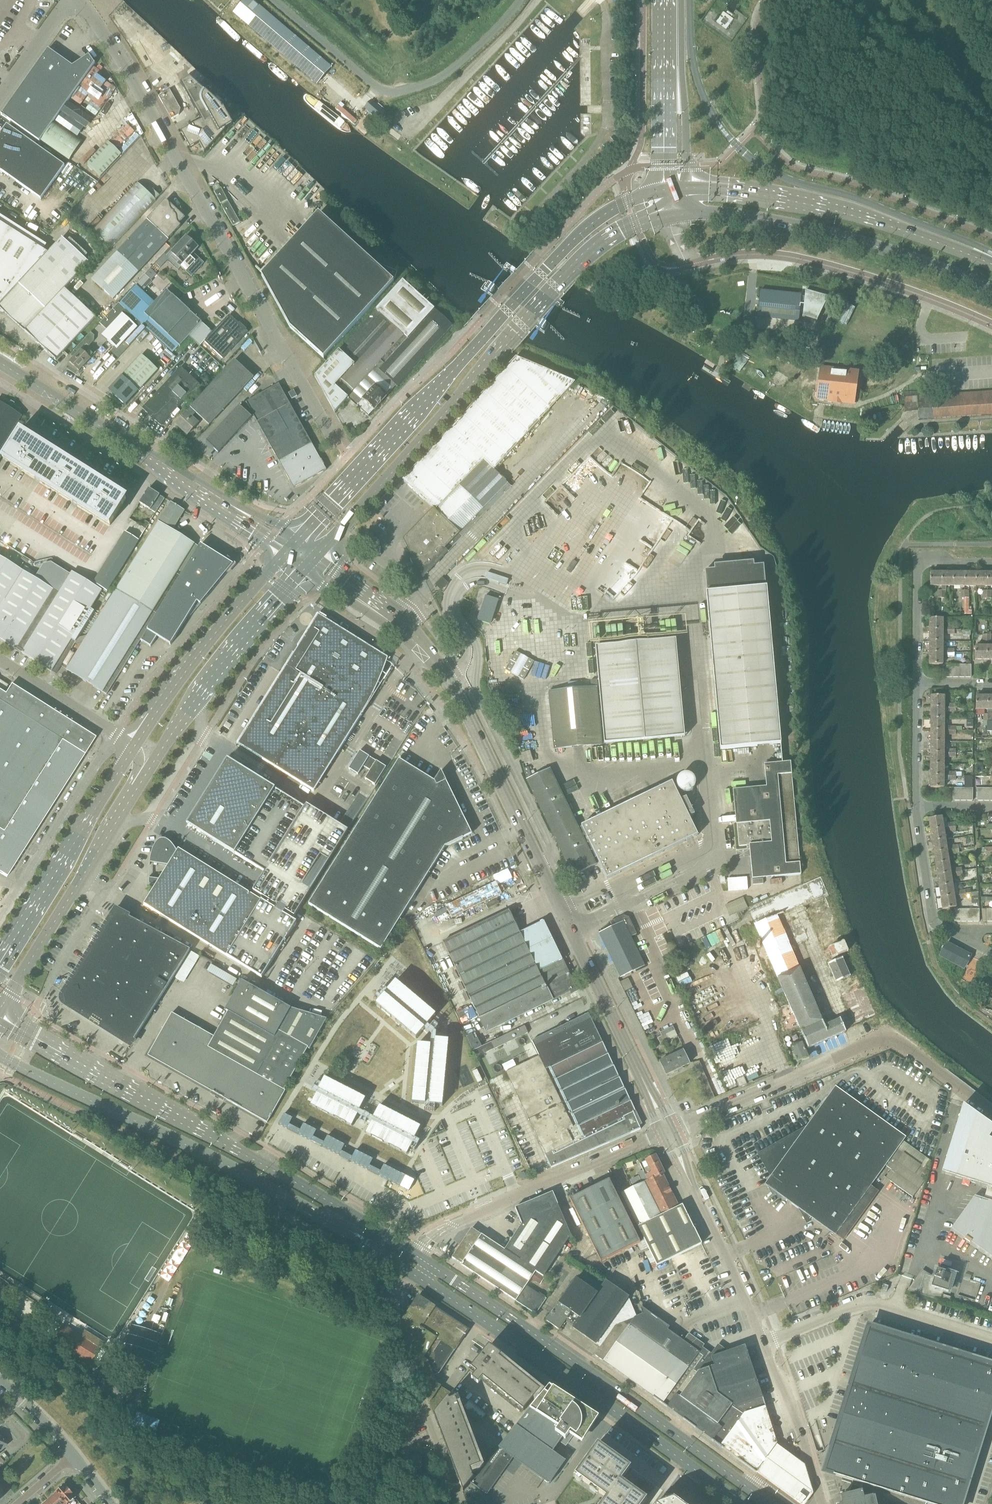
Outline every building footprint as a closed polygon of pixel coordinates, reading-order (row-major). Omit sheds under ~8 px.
[(331,68),(252,0),(245,0),(234,13),(317,84),(331,68)] [(40,142),(95,64),(89,55),(73,66),(48,49),(1,115),(40,142)] [(181,133),(190,149),(200,144),(204,152),(204,153),(205,153),(226,131),(225,130),(233,125),(232,123),(236,121),(225,111),(224,109),(223,109),(222,108),(190,78),(181,83),(202,121),(181,133)] [(179,115),(181,109),(170,90),(159,97),(163,104),(164,103),(167,107),(165,108),(172,119),(179,115)] [(365,108),(379,120),(385,112),(372,101),(365,108)] [(339,105),(336,109),(354,125),(357,121),(339,105)] [(7,125),(0,135),(0,170),(41,199),(65,166),(7,125)] [(108,142),(84,168),(97,180),(122,154),(108,142)] [(136,182),(90,233),(109,250),(155,200),(160,195),(151,187),(146,192),(136,182)] [(221,204),(228,200),(221,188),(214,192),(221,204)] [(113,299),(138,273),(187,220),(166,200),(117,253),(92,280),(113,299)] [(233,227),(240,223),(228,202),(221,206),(233,227)] [(319,214),(264,274),(262,277),(290,329),(324,360),(394,283),(394,282),(398,272),(371,261),(319,214)] [(65,289),(89,263),(62,238),(48,253),(0,222),(0,312),(1,312),(2,313),(3,313),(4,313),(5,312),(56,360),(95,317),(65,289)] [(186,237),(171,253),(180,261),(177,264),(191,276),(203,263),(193,254),(198,248),(186,237)] [(148,272),(137,284),(143,289),(154,278),(148,272)] [(403,280),(396,287),(372,314),(366,321),(315,377),(335,413),(348,399),(349,400),(357,407),(368,417),(375,411),(374,410),(396,385),(398,387),(454,327),(403,280)] [(136,286),(120,303),(173,353),(179,346),(180,347),(189,337),(202,323),(167,290),(154,303),(136,286)] [(757,317),(799,321),(802,295),(760,291),(757,317)] [(803,317),(817,321),(829,298),(806,291),(803,317)] [(118,303),(100,323),(100,324),(107,330),(102,336),(117,350),(138,328),(141,324),(118,303)] [(202,323),(189,337),(193,340),(200,346),(205,342),(223,359),(248,332),(230,315),(213,333),(206,326),(202,323)] [(799,332),(796,345),(810,347),(812,334),(799,332)] [(87,344),(69,362),(79,371),(91,359),(96,353),(91,348),(87,344)] [(745,365),(748,360),(738,353),(734,359),(736,360),(732,366),(741,371),(745,365)] [(142,355),(109,391),(125,405),(158,370),(142,355)] [(405,540),(414,557),(424,577),(512,486),(495,469),(576,382),(516,357),(424,456),(403,479),(434,508),(405,540)] [(191,408),(191,409),(196,414),(209,425),(253,378),(235,361),(191,408)] [(200,384),(181,367),(142,409),(161,426),(200,384)] [(821,368),(817,398),(854,404),(858,373),(821,368)] [(294,488),(327,470),(279,384),(240,406),(206,442),(219,453),(252,418),(252,417),(254,415),(267,439),(279,461),(294,488)] [(294,390),(289,393),(292,399),(297,396),(294,390)] [(991,415),(991,392),(932,396),(931,391),(904,393),(905,411),(918,410),(919,420),(991,415)] [(3,405),(0,403),(0,452),(22,417),(16,413),(18,409),(6,401),(3,405)] [(187,413),(176,424),(188,435),(199,424),(192,418),(196,414),(191,409),(187,413)] [(113,491),(112,491),(111,493),(108,491),(109,489),(108,488),(94,479),(93,479),(89,476),(75,468),(74,467),(73,469),(70,467),(71,465),(56,455),(56,456),(51,453),(38,444),(37,444),(36,445),(33,443),(34,441),(32,441),(32,440),(19,432),(3,457),(110,525),(126,500),(113,491)] [(148,489),(139,503),(151,510),(157,513),(165,499),(148,489)] [(84,643),(67,669),(78,676),(107,694),(118,676),(182,572),(198,546),(173,530),(185,510),(172,502),(88,636),(79,639),(75,645),(84,643)] [(126,532),(94,583),(108,591),(139,540),(126,532)] [(183,573),(141,640),(151,647),(157,636),(171,645),(195,606),(198,608),(233,565),(203,546),(201,544),(199,547),(198,546),(182,572),(183,573)] [(75,645),(79,639),(93,615),(89,613),(103,591),(73,573),(71,575),(51,563),(44,565),(35,578),(0,556),(0,638),(57,674),(75,645)] [(721,750),(781,744),(767,587),(765,588),(765,586),(766,586),(764,565),(706,571),(708,592),(708,593),(706,593),(721,750)] [(488,573),(486,578),(507,585),(509,579),(505,578),(488,573)] [(930,573),(930,586),(942,586),(942,573),(930,573)] [(942,598),(942,603),(946,603),(946,586),(953,586),(953,573),(942,573),(942,586),(942,590),(942,598)] [(953,573),(953,586),(965,586),(965,573),(953,573)] [(965,573),(965,586),(976,586),(976,573),(965,573)] [(976,573),(976,586),(988,586),(988,573),(976,573)] [(437,584),(442,589),(448,583),(443,578),(437,584)] [(264,702),(238,744),(264,760),(275,767),(314,791),(326,772),(363,713),(353,707),(373,676),(385,656),(319,614),(304,637),(283,671),(280,676),(264,702)] [(930,618),(930,630),(943,630),(943,619),(930,618)] [(930,630),(929,642),(943,642),(943,635),(947,635),(947,630),(943,630),(930,630)] [(685,737),(680,676),(676,640),(595,647),(604,744),(685,737)] [(929,642),(929,653),(943,653),(943,642),(929,642)] [(975,646),(975,660),(982,660),(985,660),(987,660),(987,646),(975,646)] [(506,670),(524,680),(534,661),(516,651),(506,670)] [(929,653),(929,665),(943,665),(943,653),(929,653)] [(5,691),(9,685),(0,680),(0,688),(5,691)] [(8,877),(96,737),(12,684),(6,693),(0,690),(0,872),(8,877)] [(597,687),(549,691),(554,749),(602,745),(597,687)] [(931,696),(931,708),(944,708),(944,696),(931,696)] [(976,696),(976,710),(988,710),(988,696),(976,696)] [(931,708),(931,719),(944,719),(944,712),(949,712),(956,712),(956,708),(949,708),(944,708),(931,708)] [(931,719),(931,730),(956,730),(956,726),(944,726),(944,719),(931,719)] [(931,730),(931,742),(944,742),(944,734),(956,735),(956,730),(931,730)] [(931,742),(931,753),(944,753),(944,742),(931,742)] [(522,752),(525,763),(534,760),(531,750),(522,752)] [(354,760),(349,769),(358,774),(364,766),(369,757),(360,751),(354,760)] [(931,753),(931,765),(944,765),(944,757),(956,757),(956,753),(949,753),(944,753),(931,753)] [(369,757),(364,766),(371,770),(376,761),(369,757)] [(265,872),(305,807),(275,789),(275,788),(229,759),(187,824),(235,854),(235,853),(265,872)] [(471,834),(441,771),(435,781),(399,759),(309,904),(382,949),(445,847),(471,834)] [(371,770),(365,779),(375,785),(386,767),(376,761),(371,770)] [(767,787),(734,790),(737,824),(739,846),(750,845),(753,879),(801,875),(791,762),(765,764),(767,787)] [(931,765),(931,776),(956,776),(962,776),(962,772),(944,772),(944,765),(931,765)] [(529,767),(524,769),(527,780),(573,876),(575,875),(596,865),(550,770),(532,778),(529,767)] [(931,776),(930,788),(944,788),(944,781),(956,781),(956,776),(931,776)] [(666,850),(697,835),(689,817),(695,814),(686,797),(685,797),(680,799),(672,782),(666,785),(581,826),(607,878),(666,850)] [(942,817),(929,819),(931,830),(944,828),(948,828),(955,826),(955,822),(943,824),(942,817)] [(944,828),(931,830),(932,842),(946,839),(944,828)] [(171,842),(168,840),(167,839),(166,839),(165,839),(164,839),(163,838),(162,839),(161,839),(160,839),(159,840),(158,841),(157,842),(156,843),(155,844),(154,846),(153,848),(153,851),(152,853),(151,856),(151,858),(150,860),(150,862),(150,864),(151,864),(151,862),(154,863),(154,865),(157,865),(158,863),(168,865),(161,877),(150,878),(150,876),(149,876),(150,886),(150,884),(156,884),(144,904),(262,978),(280,950),(282,951),(290,937),(288,936),(297,922),(179,848),(177,851),(175,847),(173,844),(171,842)] [(946,839),(932,842),(934,853),(947,851),(952,850),(951,846),(947,847),(946,839)] [(947,851),(934,853),(936,864),(949,862),(947,851)] [(949,862),(936,864),(938,875),(951,873),(949,862)] [(951,873),(938,875),(939,887),(953,885),(951,877),(951,873)] [(496,881),(446,905),(452,917),(501,893),(496,881)] [(953,885),(939,887),(941,898),(954,896),(953,885)] [(954,896),(941,898),(943,909),(956,907),(955,900),(967,898),(971,897),(978,896),(978,892),(954,896)] [(743,898),(725,906),(730,916),(737,913),(748,908),(744,899),(743,898)] [(509,910),(443,941),(480,1019),(486,1032),(553,1000),(553,999),(571,991),(572,993),(578,991),(562,959),(539,970),(523,937),(521,933),(509,910)] [(645,966),(631,937),(637,934),(629,917),(624,915),(610,922),(613,927),(599,934),(621,977),(645,966)] [(777,915),(755,924),(761,941),(762,941),(764,945),(775,972),(777,978),(800,968),(789,943),(777,915)] [(111,918),(64,993),(67,995),(69,1002),(67,1006),(131,1046),(191,950),(169,938),(127,916),(122,923),(111,918)] [(537,922),(522,930),(540,967),(563,956),(561,952),(545,919),(537,922)] [(845,941),(828,948),(832,958),(848,951),(849,951),(845,941)] [(971,956),(947,944),(940,955),(965,968),(971,956)] [(842,957),(828,964),(836,983),(851,976),(842,957)] [(777,978),(788,1003),(799,1027),(800,1031),(823,1021),(800,968),(777,978)] [(310,1049),(327,1019),(291,1008),(242,980),(225,1010),(228,1012),(214,1036),(172,1013),(148,1055),(267,1123),(286,1090),(285,1090),(287,1088),(286,1087),(308,1048),(310,1049)] [(396,980),(387,991),(427,1025),(436,1015),(396,980)] [(385,994),(376,1004),(416,1038),(425,1028),(385,994)] [(638,1121),(640,1120),(622,1083),(602,1040),(589,1013),(532,1041),(540,1056),(506,1073),(545,1155),(551,1168),(641,1129),(638,1121)] [(825,1025),(823,1021),(800,1031),(808,1049),(809,1048),(845,1032),(846,1032),(840,1018),(825,1025)] [(679,1021),(649,1036),(682,1102),(712,1088),(679,1021)] [(525,1026),(481,1047),(473,1051),(477,1057),(528,1033),(525,1026)] [(471,1035),(467,1037),(466,1037),(473,1051),(481,1047),(477,1039),(474,1041),(471,1035)] [(436,1038),(430,1104),(443,1106),(449,1040),(436,1038)] [(809,1057),(802,1042),(791,1047),(797,1061),(809,1057)] [(418,1043),(412,1103),(426,1104),(431,1045),(418,1043)] [(477,1070),(473,1072),(478,1083),(482,1080),(477,1070)] [(325,1077),(318,1089),(360,1110),(366,1098),(325,1077)] [(736,1080),(739,1088),(747,1085),(744,1077),(736,1080)] [(904,1141),(906,1137),(836,1086),(806,1127),(759,1154),(771,1176),(765,1184),(805,1213),(803,1216),(807,1223),(814,1219),(836,1235),(886,1165),(892,1169),(886,1178),(913,1197),(926,1178),(928,1173),(924,1171),(931,1161),(904,1141)] [(317,1092),(311,1104),(352,1125),(358,1114),(317,1092)] [(380,1105),(374,1117),(415,1138),(421,1126),(380,1105)] [(964,1106),(943,1173),(968,1181),(967,1181),(988,1187),(984,1199),(975,1196),(951,1230),(991,1259),(991,1126),(964,1106)] [(284,1114),(279,1125),(409,1191),(415,1180),(384,1165),(381,1171),(370,1166),(374,1159),(356,1150),(353,1157),(342,1151),(345,1145),(328,1136),(325,1142),(314,1137),(317,1130),(304,1124),(301,1130),(290,1125),(293,1118),(284,1114)] [(372,1121),(366,1132),(407,1153),(413,1142),(372,1121)] [(648,1160),(640,1163),(646,1176),(640,1178),(643,1183),(662,1174),(664,1173),(656,1156),(652,1157),(652,1156),(647,1159),(648,1160)] [(630,1163),(622,1167),(624,1172),(633,1167),(630,1163)] [(643,1183),(622,1193),(638,1227),(678,1207),(662,1174),(643,1183)] [(639,1177),(631,1181),(633,1186),(641,1182),(639,1177)] [(614,1178),(570,1199),(601,1262),(645,1240),(638,1227),(622,1193),(614,1178)] [(522,1224),(505,1251),(544,1277),(571,1236),(553,1193),(548,1195),(516,1209),(522,1224)] [(678,1207),(638,1227),(645,1240),(657,1266),(702,1244),(683,1205),(678,1207)] [(292,1230),(278,1221),(272,1231),(286,1240),(292,1230)] [(526,1285),(531,1278),(540,1284),(545,1277),(544,1277),(505,1251),(471,1229),(452,1258),(462,1264),(462,1265),(536,1314),(546,1299),(526,1285)] [(937,1270),(927,1297),(940,1301),(941,1300),(942,1295),(944,1290),(949,1292),(954,1275),(937,1270)] [(575,1279),(547,1321),(559,1330),(565,1321),(573,1327),(573,1328),(600,1347),(614,1326),(633,1318),(637,1316),(629,1297),(629,1295),(627,1296),(606,1281),(597,1293),(575,1279)] [(942,1295),(941,1300),(949,1303),(951,1297),(942,1295)] [(436,1383),(433,1376),(439,1373),(454,1351),(455,1351),(468,1330),(435,1308),(435,1307),(429,1302),(428,1303),(419,1297),(412,1306),(400,1324),(434,1414),(451,1393),(435,1383),(436,1383)] [(600,1347),(594,1355),(652,1397),(667,1406),(679,1415),(695,1427),(696,1428),(713,1440),(720,1446),(730,1453),(756,1472),(757,1473),(778,1445),(766,1407),(765,1407),(763,1397),(760,1388),(759,1389),(745,1347),(745,1346),(713,1357),(706,1352),(707,1352),(703,1350),(704,1349),(702,1348),(704,1344),(689,1333),(683,1341),(668,1330),(670,1327),(642,1307),(641,1309),(641,1310),(642,1314),(637,1316),(633,1318),(614,1326),(600,1347)] [(26,1326),(18,1321),(15,1325),(23,1331),(26,1326)] [(52,1341),(91,1365),(90,1367),(95,1372),(90,1379),(119,1405),(133,1389),(103,1363),(95,1359),(101,1348),(81,1336),(83,1334),(78,1331),(76,1333),(63,1324),(52,1341)] [(823,1471),(826,1472),(834,1474),(833,1475),(853,1481),(849,1494),(842,1496),(843,1496),(844,1503),(840,1503),(926,1503),(927,1503),(962,1503),(963,1499),(964,1500),(964,1499),(963,1499),(967,1485),(968,1485),(968,1484),(972,1471),(973,1470),(972,1470),(976,1456),(977,1457),(977,1456),(981,1442),(982,1441),(981,1441),(985,1428),(986,1428),(986,1427),(985,1427),(990,1413),(990,1414),(990,1413),(991,1406),(991,1364),(984,1362),(985,1361),(984,1361),(983,1362),(965,1356),(965,1355),(964,1356),(946,1350),(946,1349),(945,1349),(945,1350),(927,1344),(926,1343),(926,1344),(908,1338),(907,1337),(907,1338),(889,1332),(888,1331),(888,1332),(871,1327),(871,1326),(870,1326),(869,1326),(868,1328),(868,1327),(867,1328),(868,1328),(864,1342),(863,1342),(863,1343),(859,1356),(858,1357),(859,1357),(855,1371),(854,1370),(854,1371),(855,1371),(850,1385),(850,1386),(846,1399),(845,1399),(845,1400),(846,1400),(841,1413),(841,1414),(837,1428),(836,1429),(837,1429),(833,1442),(832,1442),(832,1443),(828,1456),(827,1457),(828,1457),(824,1471),(823,1471)] [(472,1379),(478,1384),(483,1379),(488,1383),(524,1412),(533,1400),(540,1391),(546,1384),(508,1358),(505,1362),(500,1358),(502,1356),(495,1350),(489,1346),(471,1369),(476,1373),(472,1379)] [(527,1413),(470,1483),(487,1495),(513,1458),(550,1484),(566,1461),(553,1452),(561,1441),(566,1445),(573,1435),(581,1440),(596,1419),(556,1391),(557,1390),(550,1385),(527,1413)] [(453,1390),(451,1393),(434,1414),(463,1492),(474,1478),(471,1469),(481,1465),(459,1407),(458,1408),(457,1404),(461,1402),(459,1397),(458,1394),(453,1390)] [(469,1400),(464,1407),(481,1421),(486,1414),(469,1400)] [(647,1499),(622,1480),(629,1470),(628,1470),(622,1466),(625,1463),(604,1448),(602,1451),(596,1447),(597,1447),(596,1446),(575,1475),(577,1476),(578,1475),(583,1478),(582,1480),(592,1487),(593,1486),(598,1489),(597,1491),(606,1498),(601,1503),(643,1503),(644,1503),(647,1499)] [(776,1446),(757,1474),(764,1479),(797,1503),(807,1503),(814,1494),(810,1483),(805,1467),(784,1451),(776,1446)] [(55,1494),(56,1495),(56,1494),(64,1503),(68,1503),(75,1498),(74,1497),(75,1496),(66,1486),(65,1487),(64,1485),(55,1494)] [(47,1502),(48,1503),(64,1503),(56,1494),(56,1495),(55,1495),(53,1495),(51,1497),(51,1499),(47,1502)]
